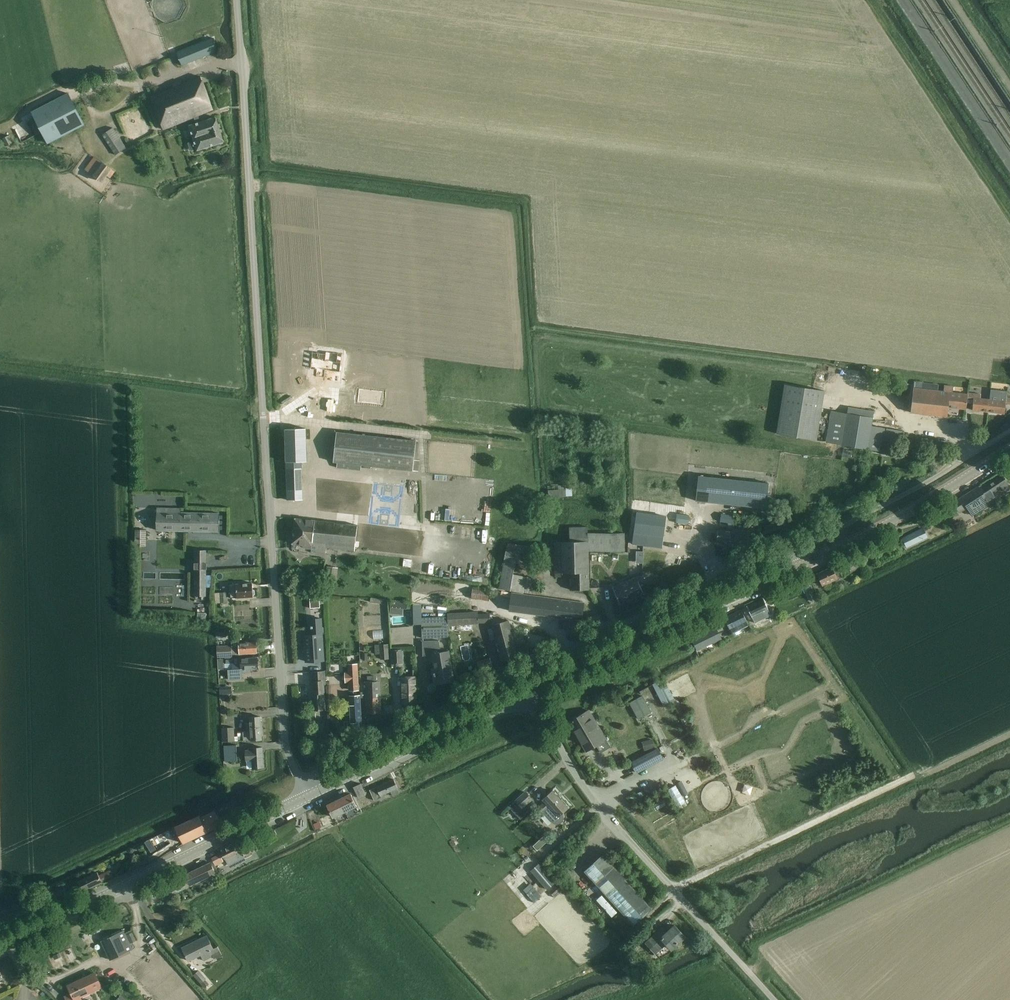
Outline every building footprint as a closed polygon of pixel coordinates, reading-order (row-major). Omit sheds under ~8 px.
[(213,39),(189,48),(194,60),(213,52),(214,52),(213,39)] [(163,129),(195,117),(196,123),(188,126),(193,141),(188,142),(190,151),(196,149),(196,150),(223,142),(215,117),(199,122),(198,116),(213,110),(200,77),(182,84),(180,80),(172,84),(173,87),(150,96),(163,129)] [(68,93),(32,111),(48,143),(84,124),(68,93)] [(127,148),(114,128),(102,135),(116,155),(127,148)] [(85,169),(94,176),(103,183),(107,176),(110,178),(115,171),(112,169),(103,162),(94,156),(85,169)] [(911,412),(947,416),(948,407),(966,409),(967,399),(973,400),(972,410),(983,411),(1004,413),(1005,403),(1006,403),(1009,404),(1009,398),(1006,397),(1007,391),(990,389),(989,399),(980,398),(981,394),(968,392),(967,392),(967,393),(952,392),(953,389),(953,386),(949,385),(944,385),(944,391),(930,389),(931,383),(923,382),(914,382),(911,412)] [(777,434),(816,440),(824,391),(785,384),(777,434)] [(826,442),(837,444),(879,451),(881,440),(900,443),(902,431),(871,426),(874,411),(848,407),(847,414),(831,411),(826,442)] [(569,430),(543,427),(543,434),(563,436),(563,434),(573,435),(573,430),(569,429),(569,430)] [(285,429),(288,498),(288,500),(303,500),(302,461),(307,461),(306,428),(285,429)] [(333,462),(413,471),(418,471),(420,460),(417,460),(419,444),(416,443),(416,441),(337,432),(333,462)] [(954,502),(953,502),(959,511),(967,506),(972,514),(988,504),(988,503),(989,503),(1009,489),(1009,487),(1002,474),(979,489),(978,487),(954,502)] [(698,476),(696,501),(716,503),(762,508),(764,508),(766,508),(769,483),(767,483),(698,476)] [(565,485),(547,486),(548,497),(566,497),(566,496),(572,496),(572,489),(566,489),(565,485)] [(157,530),(206,531),(219,531),(219,513),(181,512),(181,508),(157,508),(157,530)] [(634,532),(632,544),(662,548),(663,536),(666,516),(636,513),(634,532)] [(670,517),(670,522),(688,524),(688,521),(691,521),(692,517),(689,517),(689,515),(671,513),(670,517)] [(720,513),(719,521),(732,524),(734,516),(720,513)] [(295,518),(292,544),(303,545),(303,547),(312,548),(312,546),(316,547),(315,553),(325,554),(325,551),(323,550),(324,547),(355,551),(357,525),(295,518)] [(555,542),(555,559),(555,573),(555,577),(561,577),(560,573),(571,573),(571,589),(589,589),(589,551),(625,551),(624,532),(588,532),(588,526),(570,528),(570,542),(555,542)] [(729,543),(728,546),(747,549),(750,529),(731,527),(731,531),(731,534),(730,534),(729,543)] [(923,528),(901,538),(906,548),(927,537),(923,528)] [(716,541),(729,543),(730,534),(731,534),(731,531),(717,529),(716,541)] [(135,530),(135,546),(146,546),(146,530),(135,530)] [(861,555),(863,560),(891,547),(887,539),(874,545),(876,548),(861,555)] [(504,559),(498,589),(510,591),(521,593),(523,593),(523,592),(536,595),(538,579),(527,577),(513,574),(515,564),(515,561),(519,562),(520,552),(529,554),(530,547),(508,543),(507,549),(506,549),(504,559)] [(205,596),(206,550),(196,550),(195,596),(205,596)] [(845,561),(850,572),(863,567),(858,555),(845,561)] [(844,563),(839,566),(837,566),(842,576),(849,573),(844,563)] [(336,582),(338,568),(327,566),(326,580),(336,582)] [(832,566),(817,573),(822,585),(837,578),(832,566)] [(636,576),(612,586),(620,603),(643,593),(640,586),(646,583),(643,576),(636,576)] [(253,596),(253,595),(254,594),(254,590),(253,589),(252,583),(230,584),(231,598),(253,596)] [(478,602),(478,598),(479,598),(479,599),(489,600),(490,591),(472,589),(472,594),(463,592),(462,598),(470,600),(470,601),(478,602)] [(510,611),(581,620),(584,603),(512,593),(510,611)] [(319,594),(310,594),(310,608),(320,607),(319,594)] [(767,608),(765,604),(763,599),(747,606),(753,618),(758,616),(757,613),(767,608)] [(391,601),(390,608),(402,609),(406,609),(407,603),(391,601)] [(725,617),(730,628),(732,633),(748,625),(746,620),(741,610),(725,617)] [(471,612),(448,613),(448,617),(448,619),(448,625),(449,625),(472,624),(471,612)] [(489,613),(478,614),(479,622),(490,622),(490,614),(490,613),(489,613)] [(433,617),(421,617),(422,638),(448,637),(448,632),(449,632),(449,625),(448,625),(448,619),(448,617),(433,617)] [(310,634),(303,634),(305,662),(324,661),(323,633),(322,618),(309,619),(310,634)] [(518,655),(527,652),(525,642),(515,645),(508,620),(492,625),(502,660),(518,655)] [(217,629),(216,635),(216,637),(221,638),(222,636),(224,636),(225,630),(217,629)] [(690,635),(693,640),(695,645),(702,642),(697,632),(690,635)] [(432,654),(433,663),(436,682),(454,679),(449,651),(441,652),(439,640),(422,640),(423,656),(432,654)] [(217,647),(218,657),(232,656),(232,654),(257,653),(256,642),(240,643),(240,648),(232,648),(232,646),(217,647)] [(389,659),(388,644),(375,644),(375,654),(379,654),(380,659),(389,659)] [(391,650),(392,664),(404,664),(403,649),(391,650)] [(479,670),(492,666),(490,657),(477,661),(479,670)] [(243,679),(242,672),(251,672),(251,669),(258,668),(257,658),(232,659),(233,669),(228,669),(229,680),(243,679)] [(349,673),(346,673),(346,676),(346,682),(349,682),(358,681),(358,664),(348,664),(349,673)] [(626,679),(635,674),(631,668),(623,672),(626,679)] [(313,671),(313,672),(313,681),(311,681),(312,709),(325,709),(324,684),(326,684),(325,670),(313,671)] [(361,698),(367,697),(367,713),(381,713),(380,681),(376,681),(376,676),(367,676),(367,681),(366,681),(366,692),(361,692),(361,698)] [(402,677),(403,703),(417,703),(416,685),(415,676),(402,677)] [(658,681),(652,684),(664,707),(669,704),(658,681)] [(352,730),(362,729),(360,695),(350,696),(351,705),(346,705),(347,713),(351,713),(352,730)] [(629,703),(638,719),(651,712),(642,696),(629,703)] [(611,747),(589,710),(569,722),(586,751),(596,745),(600,752),(611,747)] [(262,739),(261,717),(261,716),(250,717),(250,723),(246,723),(247,732),(243,732),(244,740),(262,739)] [(222,728),(223,741),(235,740),(235,736),(234,727),(222,728)] [(238,736),(235,736),(235,740),(235,741),(244,740),(243,732),(238,732),(238,736)] [(642,741),(644,750),(654,748),(652,739),(642,741)] [(238,761),(237,745),(224,745),(225,761),(238,761)] [(264,767),(263,750),(263,747),(252,748),(252,750),(246,750),(246,760),(253,760),(253,768),(264,767)] [(636,773),(663,759),(657,747),(630,761),(636,773)] [(400,792),(394,779),(369,789),(374,800),(382,797),(381,795),(391,791),(392,795),(400,792)] [(366,795),(362,787),(360,784),(353,787),(358,798),(366,795)] [(561,813),(568,807),(552,790),(542,799),(544,801),(538,807),(543,812),(544,812),(553,822),(554,823),(555,823),(556,823),(558,823),(559,823),(560,823),(560,822),(561,822),(561,821),(562,820),(562,819),(563,818),(563,817),(563,816),(563,815),(562,814),(561,813)] [(642,790),(630,796),(635,804),(646,798),(642,790)] [(520,819),(537,804),(525,791),(509,806),(520,819)] [(350,793),(339,799),(341,803),(345,811),(349,818),(359,813),(356,806),(357,806),(350,793)] [(339,799),(327,804),(327,805),(334,817),(345,811),(341,803),(339,799)] [(176,826),(177,829),(184,843),(221,825),(214,811),(201,818),(199,815),(176,826)] [(225,858),(231,855),(242,850),(244,856),(252,852),(248,843),(241,847),(237,841),(221,849),(225,858)] [(223,861),(220,853),(212,857),(216,865),(223,861)] [(634,924),(652,908),(603,854),(585,871),(634,924)] [(211,862),(186,874),(191,884),(216,872),(211,862)] [(547,888),(554,882),(538,864),(531,870),(547,888)] [(103,883),(115,877),(111,869),(99,874),(103,883)] [(169,889),(172,895),(186,888),(183,882),(169,889)] [(561,886),(552,894),(555,897),(563,890),(561,886)] [(161,895),(160,893),(157,887),(146,892),(150,900),(161,895)] [(533,887),(526,893),(534,902),(541,896),(533,887)] [(53,894),(55,898),(57,903),(69,897),(66,892),(65,888),(53,894)] [(602,895),(597,900),(613,918),(618,913),(602,895)] [(685,936),(675,925),(666,933),(662,928),(646,943),(655,953),(665,943),(671,949),(685,936)] [(111,960),(124,953),(133,949),(131,943),(127,936),(124,930),(102,941),(111,960)] [(133,933),(127,936),(131,943),(137,941),(133,933)] [(214,949),(207,935),(182,947),(189,961),(201,955),(204,960),(213,956),(214,958),(221,954),(218,947),(214,949)] [(153,944),(146,948),(150,954),(157,949),(153,944)] [(201,983),(205,980),(206,978),(199,970),(194,975),(201,983)] [(64,996),(66,999),(83,999),(81,996),(102,987),(95,972),(68,985),(72,993),(64,996)] [(205,980),(200,984),(204,988),(209,984),(205,980)]
